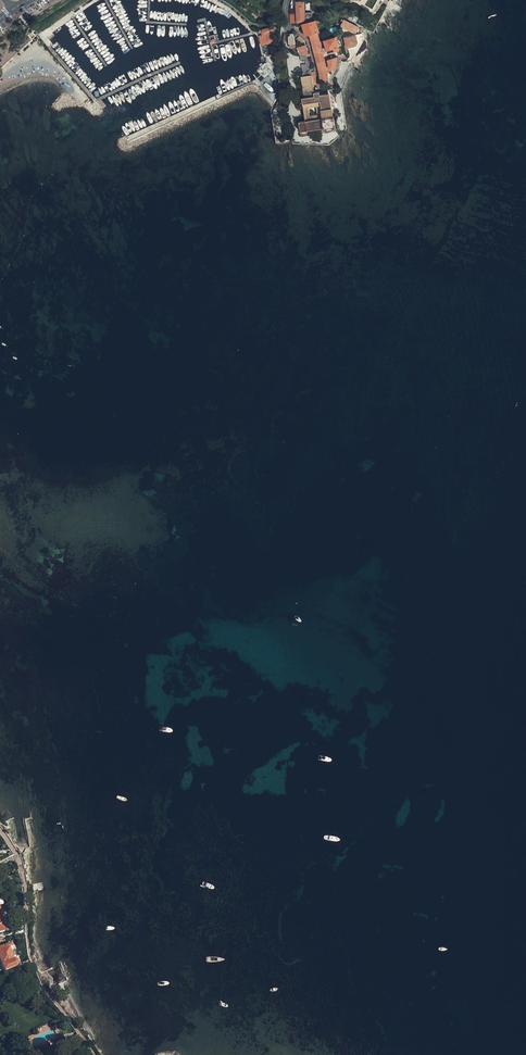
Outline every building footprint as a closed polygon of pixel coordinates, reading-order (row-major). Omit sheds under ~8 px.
[(308,23),(313,22),(312,13),(305,13),(304,2),(296,3),(297,13),(297,22),(308,22),(308,23)] [(356,32),(359,27),(343,19),(342,21),(344,22),(342,25),(343,27),(355,32),(356,32)] [(317,24),(316,21),(313,22),(308,23),(303,24),(306,36),(310,35),(312,43),(320,42),(318,32),(319,32),(317,24)] [(262,29),(263,35),(266,34),(267,35),(269,35),(270,41),(272,41),(277,40),(276,26),(262,29)] [(293,33),(297,46),(306,45),(305,41),(294,31),(293,33)] [(22,48),(24,50),(37,37),(32,32),(28,35),(32,39),(22,48)] [(293,33),(291,33),(290,36),(288,36),(289,44),(290,44),(291,47),(297,46),(293,33)] [(358,42),(356,35),(345,37),(347,48),(356,45),(358,42)] [(336,37),(324,40),(327,51),(333,49),(339,48),(336,37)] [(320,42),(312,43),(315,54),(324,52),(324,50),(323,50),(322,47),(320,42)] [(306,45),(297,46),(297,47),(300,53),(301,54),(307,55),(308,54),(306,45)] [(324,52),(315,54),(317,63),(325,61),(324,53),(325,53),(324,52)] [(273,63),(277,63),(279,54),(271,55),(271,56),(274,56),(273,63)] [(306,60),(306,64),(302,64),(304,77),(302,77),(304,94),(305,98),(302,98),(305,121),(299,122),(301,131),(325,128),(325,130),(336,128),(335,117),(333,117),(332,110),(336,109),(333,89),(329,90),(330,93),(320,95),(320,92),(314,93),(313,85),(313,81),(311,72),(310,63),(307,55),(301,54),(302,60),(306,60)] [(330,70),(335,69),(337,57),(328,60),(329,68),(330,70)] [(319,72),(330,70),(329,68),(327,68),(325,61),(317,63),(319,72)] [(330,73),(330,70),(319,72),(321,83),(329,82),(328,74),(330,73)] [(0,947),(0,955),(5,970),(17,966),(19,963),(19,960),(15,959),(11,947),(13,946),(12,943),(0,947)]
